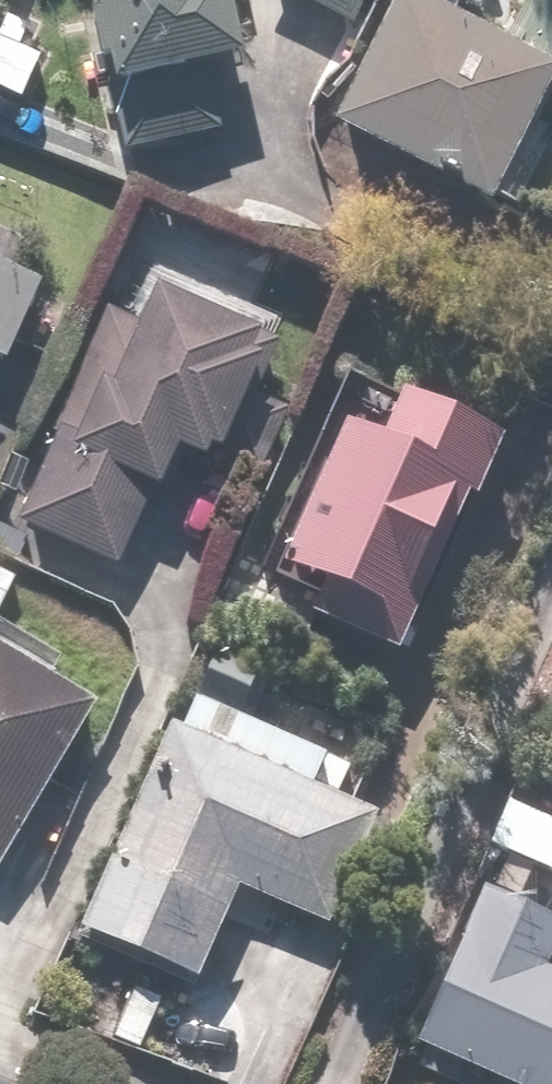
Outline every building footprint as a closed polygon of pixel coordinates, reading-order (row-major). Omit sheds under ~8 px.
[(135,148),(234,127),(218,56),(267,46),(257,0),(103,0),(135,148)] [(358,26),(373,0),(312,0),(358,26)] [(519,35),(449,0),(417,0),(360,114),(509,189),(551,103),(551,0),(537,0),(519,35)] [(30,98),(50,52),(0,30),(0,85),(30,98)] [(23,350),(59,276),(27,261),(38,238),(0,220),(0,339),(23,350)] [(163,319),(119,301),(31,518),(130,559),(165,474),(178,480),(195,440),(236,457),(291,324),(180,278),(163,319)] [(373,355),(283,571),(331,591),(325,604),(424,646),(520,416),(373,355)] [(0,625),(0,865),(7,870),(116,697),(0,625)] [(278,665),(221,641),(95,932),(210,982),(252,884),(345,924),(397,805),(333,777),(345,747),(259,710),(278,665)] [(532,890),(546,858),(514,844),(429,1034),(541,1083),(551,1083),(551,899),(532,890)]
